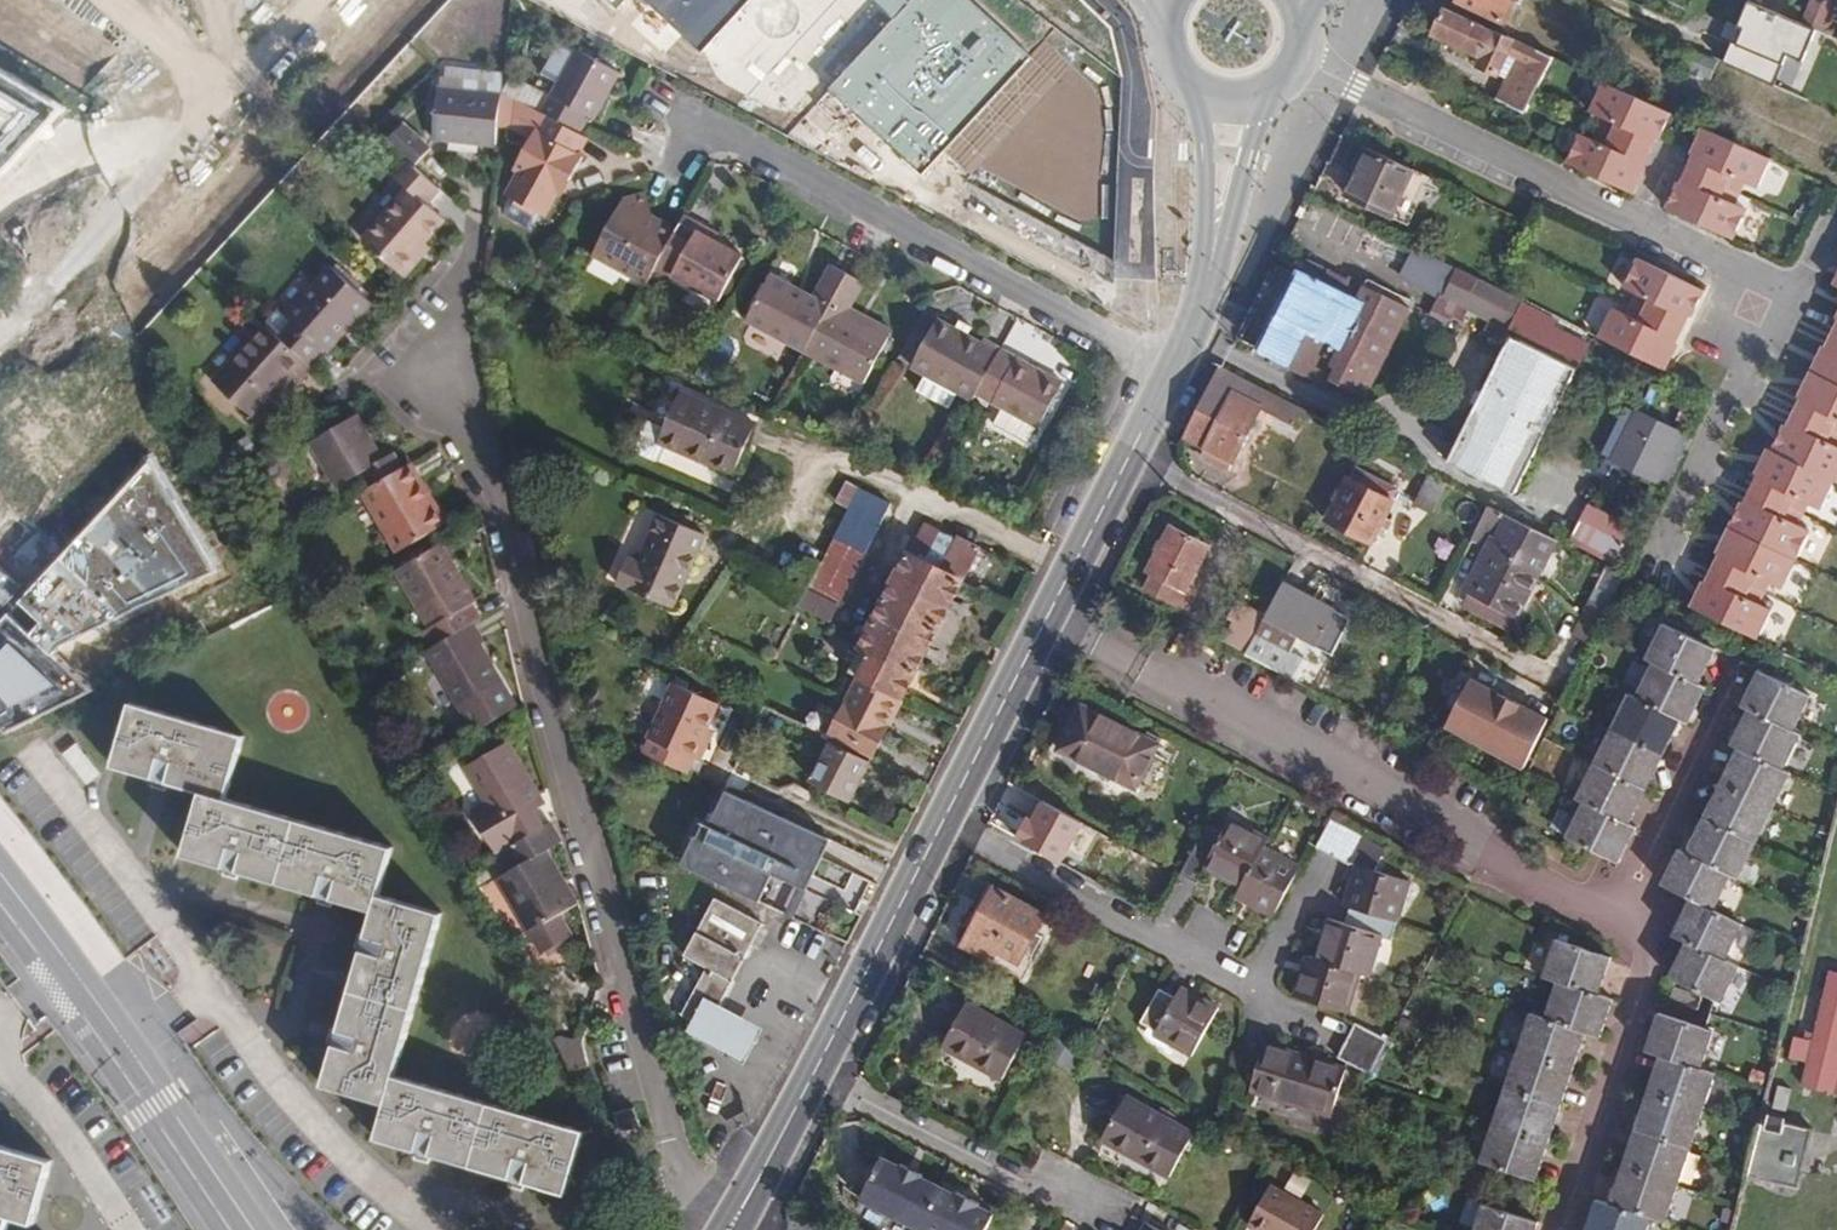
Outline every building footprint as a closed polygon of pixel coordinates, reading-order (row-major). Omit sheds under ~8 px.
[(1117,250),(1120,74),(1022,0),(533,0),(1097,294),(1117,250)] [(1516,0),(1461,0),(1460,2),(1506,23),(1516,0)] [(1832,37),(1836,24),(1836,0),(1813,0),(1802,25),(1832,37)] [(1818,33),(1753,4),(1728,60),(1778,82),(1791,53),(1806,59),(1818,33)] [(1502,33),(1447,7),(1434,35),(1483,58),(1481,65),(1498,74),(1517,40),(1502,33)] [(1526,44),(1495,100),(1524,113),(1555,58),(1526,44)] [(621,76),(577,51),(552,95),(597,121),(621,76)] [(0,63),(0,181),(70,105),(0,63)] [(1673,112),(1653,103),(1612,84),(1605,80),(1593,110),(1606,116),(1618,122),(1613,132),(1608,144),(1595,137),(1583,132),(1569,160),(1618,183),(1636,192),(1640,182),(1635,180),(1642,164),(1645,164),(1658,136),(1656,134),(1664,117),(1669,119),(1673,112)] [(498,145),(502,96),(440,90),(435,139),(498,145)] [(582,151),(588,139),(519,102),(516,128),(533,137),(524,155),(530,158),(522,172),(509,196),(546,216),(558,194),(556,193),(563,182),(570,185),(586,155),(582,151)] [(406,123),(389,142),(409,161),(415,167),(433,148),(406,123)] [(1758,187),(1772,158),(1704,127),(1701,134),(1706,135),(1698,154),(1696,153),(1682,183),(1684,184),(1677,200),(1672,197),(1669,206),(1735,237),(1749,208),(1735,202),(1722,196),(1728,184),(1732,174),(1745,180),(1758,187)] [(1415,170),(1370,149),(1347,195),(1392,216),(1415,170)] [(429,206),(441,191),(415,167),(409,161),(395,176),(410,190),(366,240),(408,278),(420,262),(413,257),(426,242),(445,221),(429,206)] [(593,257),(646,287),(653,274),(678,229),(653,215),(646,192),(625,199),(593,257)] [(678,229),(653,274),(671,284),(675,278),(720,302),(744,259),(715,242),(699,233),(701,228),(684,218),(678,229)] [(1405,279),(1464,308),(1479,280),(1418,251),(1405,279)] [(1637,258),(1631,270),(1623,288),(1636,295),(1649,301),(1645,311),(1639,323),(1627,316),(1614,309),(1599,339),(1666,371),(1670,363),(1665,359),(1673,343),(1675,344),(1689,314),(1687,314),(1694,299),(1700,301),(1704,291),(1637,258)] [(1324,286),(1328,278),(1330,274),(1311,264),(1302,276),(1299,274),(1259,353),(1332,390),(1335,383),(1367,401),(1409,317),(1364,294),(1363,295),(1358,304),(1324,286)] [(749,320),(807,351),(848,275),(831,266),(814,298),(773,275),(749,320)] [(292,320),(278,336),(310,365),(325,349),(329,352),(372,304),(332,267),(287,316),(292,320)] [(848,275),(807,351),(864,381),(889,337),(848,315),(851,309),(864,284),(848,275)] [(1464,308),(1481,317),(1495,289),(1479,280),(1464,308)] [(1495,289),(1481,317),(1512,333),(1448,463),(1516,495),(1589,346),(1551,328),(1555,321),(1520,304),(1523,302),(1499,290),(1495,289)] [(912,368),(974,402),(978,395),(1001,350),(983,341),(981,345),(967,338),(972,330),(959,322),(954,331),(938,322),(912,368)] [(1823,359),(1821,364),(1815,362),(1806,379),(1812,382),(1808,390),(1804,397),(1801,396),(1797,405),(1788,426),(1790,427),(1782,444),(1774,439),(1770,449),(1769,448),(1765,455),(1770,457),(1766,465),(1761,472),(1759,472),(1743,502),(1747,504),(1738,521),(1735,518),(1728,533),(1732,535),(1725,547),(1722,552),(1718,551),(1705,578),(1710,581),(1700,600),(1695,597),(1690,607),(1758,640),(1773,608),(1759,602),(1747,596),(1752,585),(1757,574),(1769,579),(1783,586),(1811,529),(1797,523),(1785,517),(1791,506),(1796,496),(1808,501),(1821,508),(1835,479),(1836,480),(1836,445),(1827,441),(1833,430),(1836,424),(1836,421),(1836,324),(1826,346),(1829,348),(1826,354),(1823,359)] [(278,336),(268,326),(216,384),(255,419),(273,401),(269,397),(286,379),(297,389),(315,369),(310,365),(278,336)] [(1062,383),(1001,350),(978,395),(1001,407),(1036,426),(1039,427),(1062,383)] [(1314,412),(1225,367),(1212,392),(1188,439),(1208,450),(1203,458),(1226,469),(1231,462),(1233,463),(1263,409),(1296,427),(1302,416),(1309,420),(1314,412)] [(758,425),(683,394),(667,429),(650,424),(639,446),(642,456),(658,462),(666,446),(735,475),(758,425)] [(1657,482),(1680,436),(1637,413),(1614,461),(1657,482)] [(345,485),(353,497),(362,492),(403,467),(395,454),(384,461),(372,442),(366,446),(350,421),(313,443),(339,488),(345,485)] [(403,467),(362,492),(398,553),(446,524),(411,463),(403,467)] [(1396,492),(1358,470),(1353,482),(1349,480),(1329,519),(1374,543),(1394,503),(1391,501),(1396,492)] [(1448,480),(1431,471),(1413,505),(1431,515),(1448,480)] [(891,505),(859,489),(851,506),(807,590),(839,606),(891,505)] [(1543,573),(1561,537),(1492,502),(1473,540),(1488,549),(1466,591),(1469,592),(1510,611),(1532,567),(1541,571),(1543,573)] [(706,535),(658,515),(637,562),(632,559),(621,584),(675,608),(706,535)] [(1628,571),(1638,550),(1579,521),(1569,541),(1628,571)] [(836,737),(874,754),(983,547),(960,536),(957,540),(925,526),(862,647),(873,653),(861,676),(831,735),(836,737)] [(1209,547),(1171,528),(1149,572),(1153,575),(1145,588),(1189,612),(1196,597),(1188,592),(1209,547)] [(441,544),(395,571),(429,628),(423,632),(433,647),(474,624),(480,620),(470,605),(475,601),(441,544)] [(1246,656),(1298,683),(1308,663),(1292,655),(1300,639),(1333,656),(1352,616),(1283,581),(1265,617),(1246,656)] [(1594,642),(1609,611),(1588,600),(1573,632),(1594,642)] [(1226,645),(1246,656),(1265,617),(1239,604),(1232,617),(1238,621),(1226,645)] [(433,647),(428,651),(475,734),(519,708),(481,646),(486,642),(474,624),(433,647)] [(1694,682),(1711,648),(1664,625),(1648,659),(1655,663),(1637,699),(1629,696),(1577,798),(1587,803),(1568,837),(1613,860),(1631,826),(1629,824),(1624,822),(1676,718),(1683,721),(1702,686),(1699,684),(1694,682)] [(1812,697),(1766,676),(1749,709),(1750,710),(1755,713),(1739,748),(1745,752),(1693,856),(1688,853),(1686,851),(1667,887),(1690,899),(1697,901),(1678,937),(1685,941),(1691,944),(1673,979),(1722,1003),(1740,969),(1724,960),(1743,925),(1714,910),(1732,874),(1739,879),(1792,774),(1784,770),(1801,735),(1794,732),(1812,697)] [(1549,720),(1471,681),(1446,729),(1525,768),(1549,720)] [(721,705),(674,684),(648,739),(650,740),(644,754),(688,774),(694,760),(699,762),(707,744),(703,741),(721,705)] [(377,1138),(418,1150),(432,1154),(513,1178),(527,1182),(567,1193),(586,1131),(395,1076),(443,914),(380,895),(393,848),(229,799),(246,738),(134,705),(116,766),(156,777),(163,780),(170,782),(205,793),(187,854),(227,866),(241,870),(321,894),(329,896),(336,898),(376,910),(368,937),(366,944),(364,952),(340,1031),(338,1038),(336,1046),(325,1085),(387,1104),(377,1138)] [(1157,746),(1082,706),(1060,750),(1135,788),(1157,746)] [(80,742),(64,752),(86,785),(101,776),(80,742)] [(474,810),(497,854),(506,848),(545,827),(536,811),(530,801),(540,793),(511,742),(467,766),(487,802),(474,810)] [(870,762),(833,742),(823,760),(812,780),(849,800),(870,762)] [(806,873),(823,836),(729,793),(714,826),(806,873)] [(1387,848),(1332,819),(1316,848),(1358,866),(1345,905),(1352,907),(1346,926),(1330,921),(1318,960),(1307,957),(1296,996),(1348,1013),(1359,976),(1369,978),(1381,937),(1389,940),(1395,921),(1399,921),(1410,883),(1374,872),(1387,848)] [(1223,836),(1207,827),(1184,872),(1198,881),(1206,868),(1243,889),(1238,898),(1273,917),(1300,868),(1263,850),(1268,841),(1231,820),(1223,836)] [(561,915),(576,906),(560,875),(547,852),(562,844),(551,823),(545,827),(506,848),(517,868),(499,878),(544,953),(572,937),(561,915)] [(751,899),(766,870),(707,841),(693,870),(751,899)] [(1043,917),(995,890),(966,945),(992,958),(997,949),(1018,961),(1043,917)] [(708,1029),(721,1004),(764,924),(717,899),(686,956),(691,959),(682,976),(698,987),(683,1014),(695,1021),(708,1029)] [(1594,992),(1605,957),(1556,940),(1544,976),(1558,981),(1546,1017),(1531,1013),(1493,1125),(1481,1162),(1530,1178),(1580,1030),(1587,1032),(1596,1035),(1609,997),(1601,995),(1594,992)] [(1826,973),(1822,990),(1809,1042),(1793,1038),(1788,1057),(1808,1062),(1802,1087),(1836,1096),(1836,976),(1826,973)] [(1218,1008),(1181,989),(1176,998),(1159,989),(1141,1022),(1150,1026),(1147,1031),(1192,1056),(1218,1008)] [(1703,1003),(1676,990),(1669,1001),(1697,1015),(1703,1003)] [(1027,1038),(967,1003),(942,1046),(1002,1080),(1027,1038)] [(1664,1016),(1652,1054),(1659,1057),(1664,1059),(1616,1206),(1609,1204),(1602,1202),(1593,1229),(1648,1229),(1652,1218),(1667,1222),(1715,1074),(1700,1069),(1714,1032),(1664,1016)] [(1371,1074),(1389,1041),(1356,1023),(1340,1057),(1371,1074)] [(1346,1069),(1267,1045),(1251,1094),(1331,1117),(1346,1069)] [(1102,1139),(1170,1177),(1195,1133),(1127,1096),(1102,1139)] [(640,1128),(636,1109),(618,1112),(622,1133),(640,1128)] [(1809,1137),(1766,1127),(1753,1183),(1796,1193),(1809,1137)] [(34,1220),(52,1160),(0,1145),(0,1210),(34,1220)] [(993,1215),(975,1207),(977,1203),(955,1192),(952,1195),(920,1178),(921,1175),(899,1164),(898,1168),(880,1159),(860,1197),(925,1229),(985,1229),(993,1215)] [(1247,1224),(1258,1229),(1315,1229),(1324,1214),(1270,1184),(1247,1224)] [(1533,1220),(1483,1205),(1474,1229),(1529,1229),(1533,1220)]
